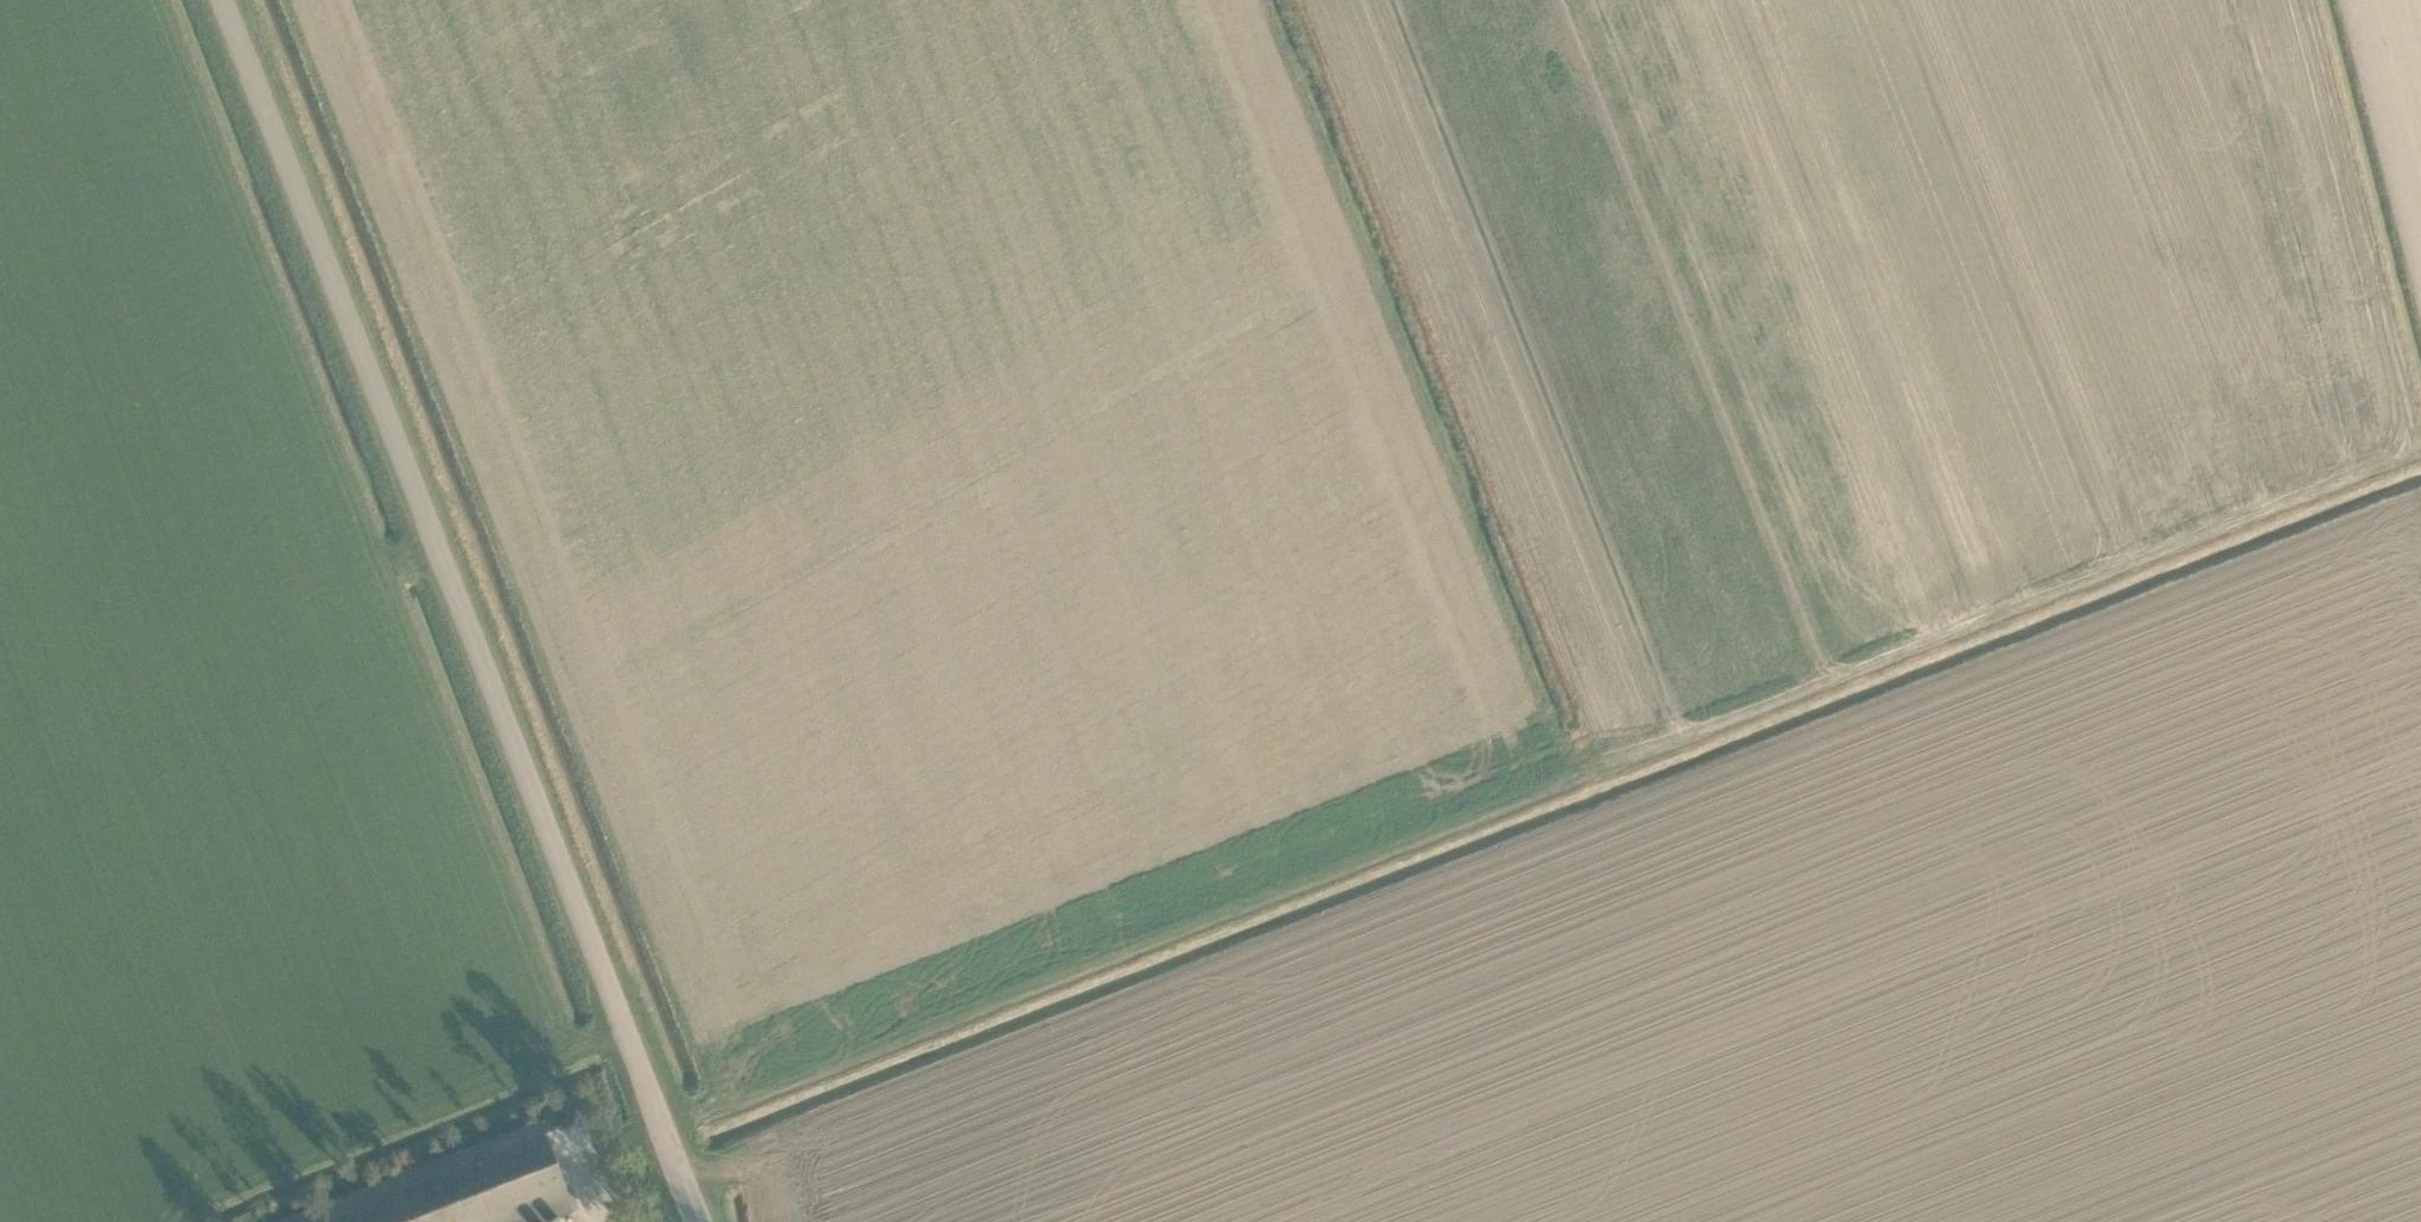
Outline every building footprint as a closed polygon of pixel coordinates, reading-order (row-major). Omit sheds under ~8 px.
[(573,1211),(538,1122),(282,1221),(546,1221),(573,1211)]
